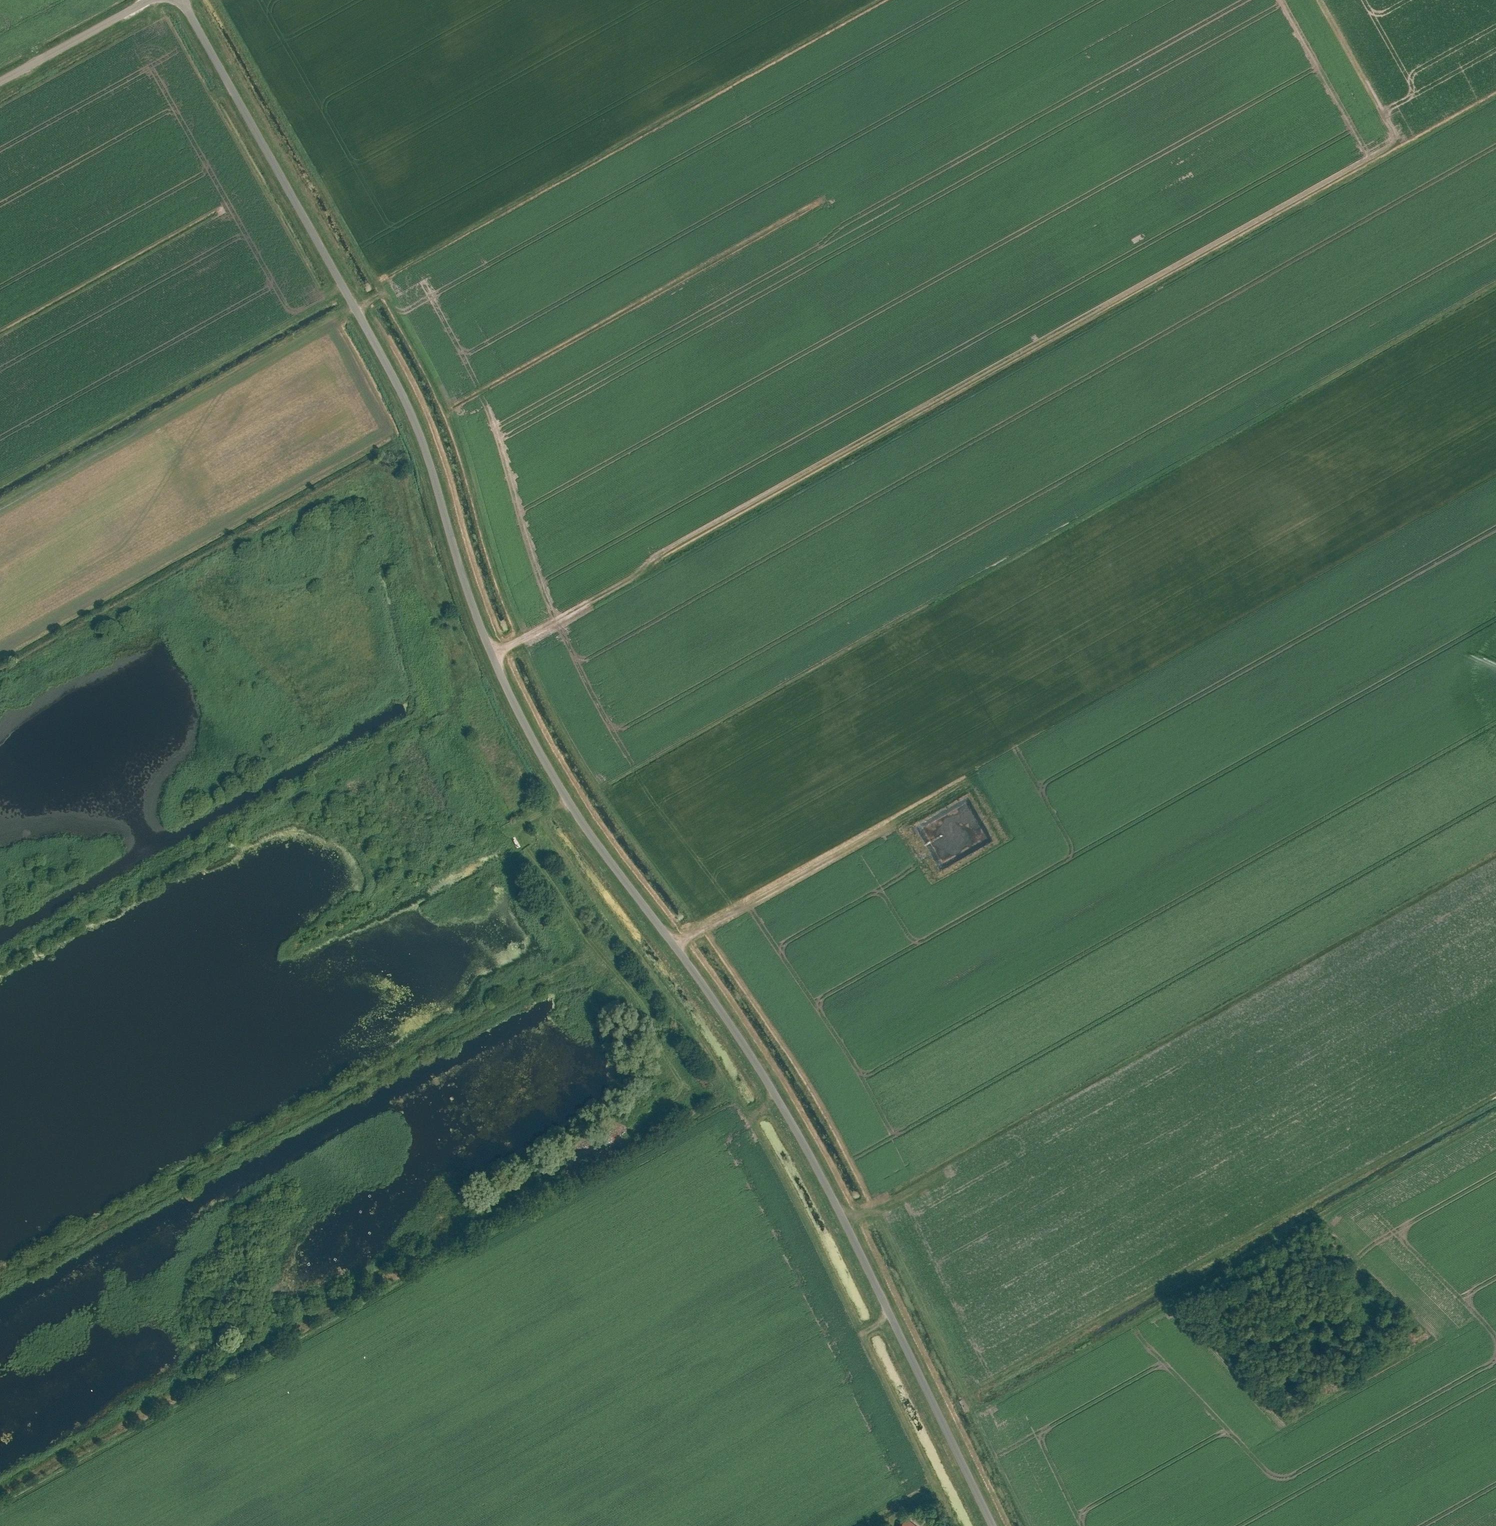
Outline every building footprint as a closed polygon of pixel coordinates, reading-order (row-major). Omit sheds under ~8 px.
[(966,814),(959,824),(967,830),(965,833),(974,839),(983,826),(966,814)]
